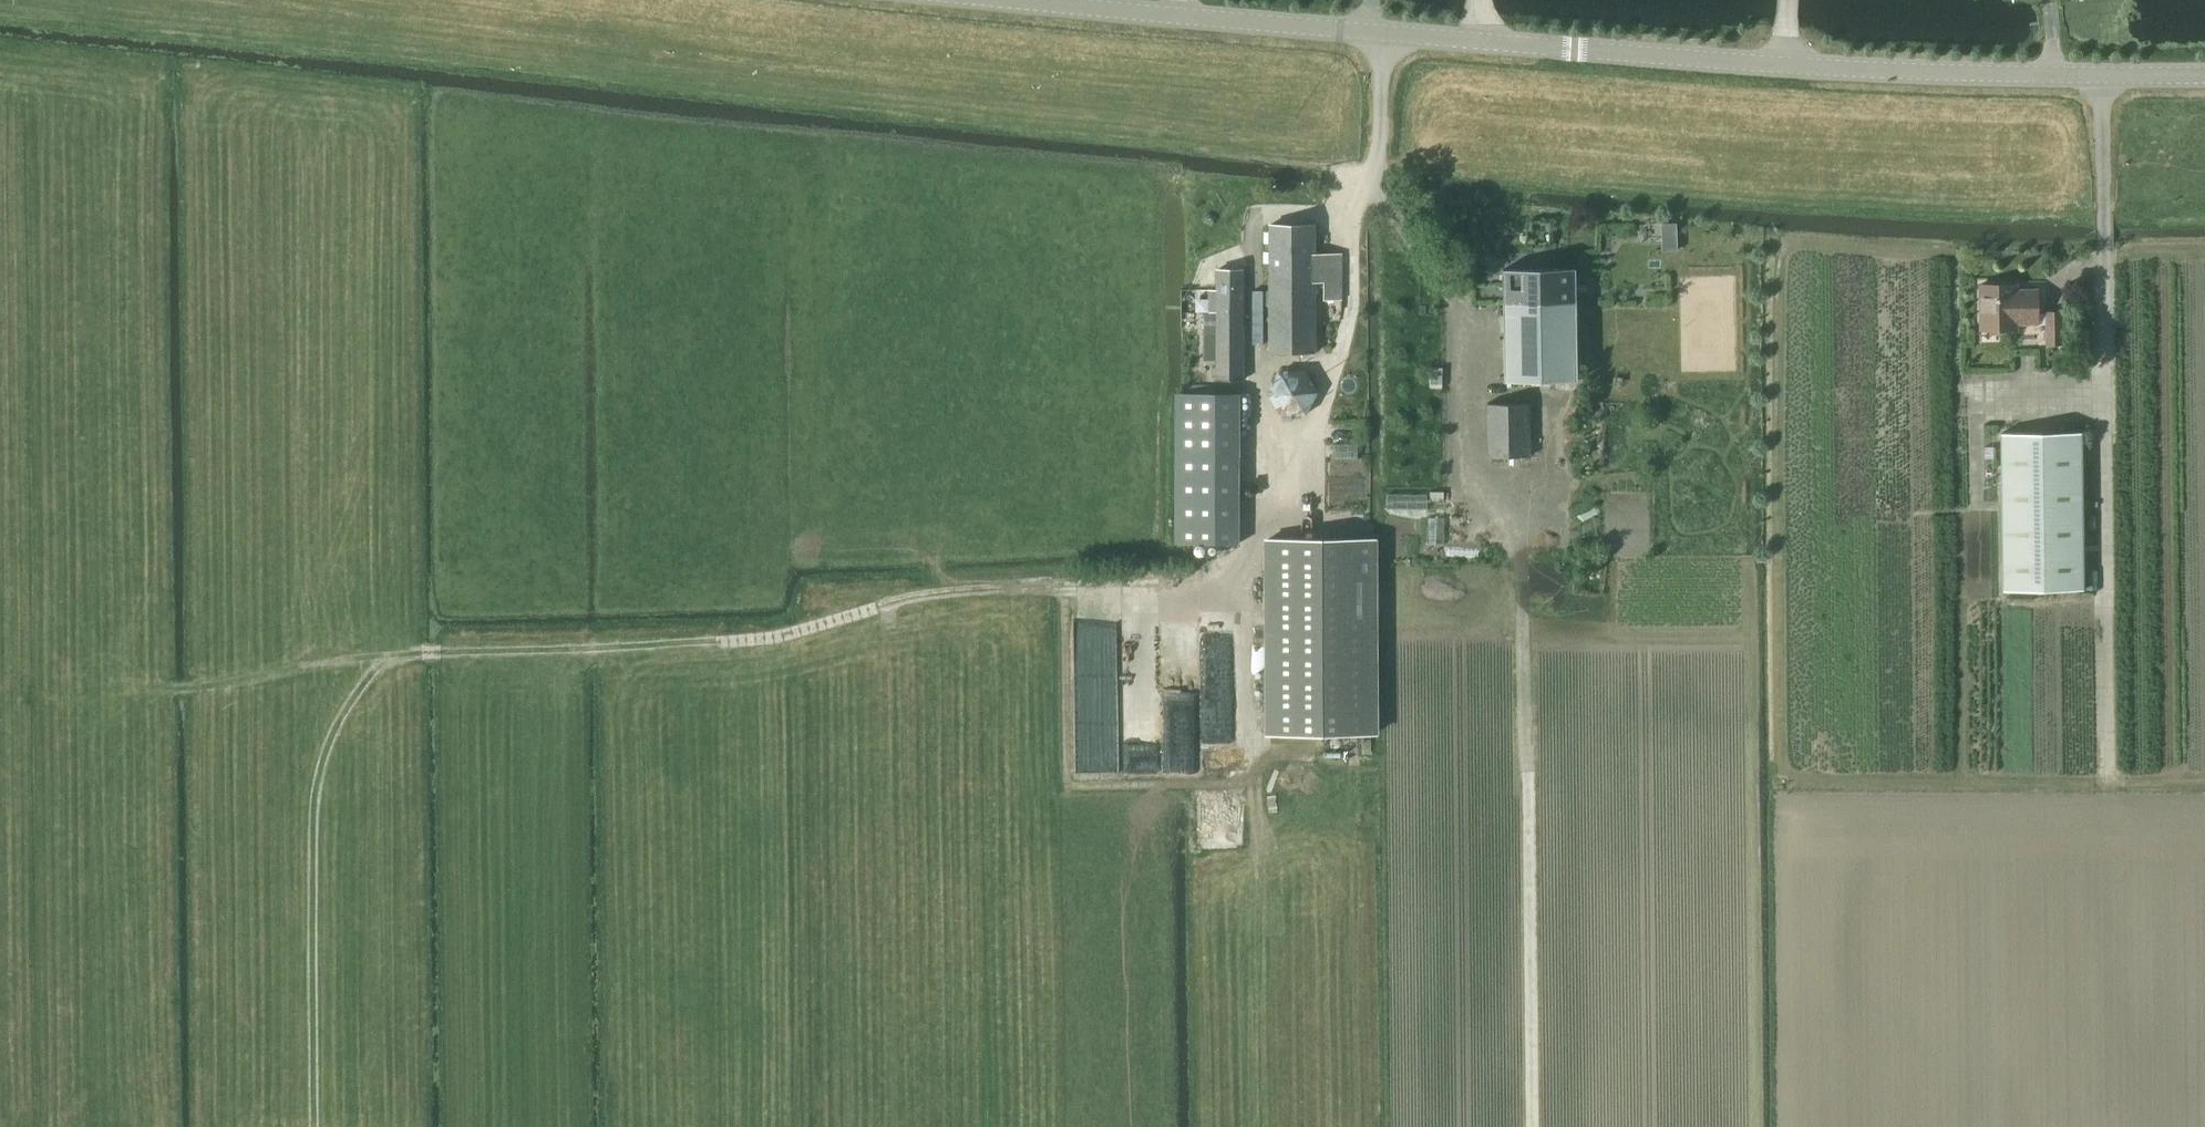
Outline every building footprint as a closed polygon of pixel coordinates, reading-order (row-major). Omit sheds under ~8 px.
[(1269,224),(1271,352),(1316,351),(1315,280),(1325,280),(1325,298),(1343,298),(1342,253),(1315,253),(1315,224),(1269,224)] [(1653,224),(1653,248),(1671,247),(1670,224),(1653,224)] [(1575,268),(1503,270),(1506,381),(1578,379),(1575,268)] [(1209,312),(1205,312),(1205,324),(1205,335),(1216,335),(1217,380),(1244,380),(1243,269),(1216,269),(1216,289),(1209,289),(1209,312)] [(1978,279),(1979,324),(2015,324),(2015,318),(2035,317),(2034,283),(2013,284),(2013,278),(1978,279)] [(2048,343),(2063,343),(2063,311),(2047,311),(2048,343)] [(1591,349),(1591,359),(1609,358),(1608,348),(1591,349)] [(1305,371),(1280,371),(1267,392),(1280,413),(1305,413),(1318,392),(1305,371)] [(1660,393),(1671,393),(1671,379),(1660,380),(1660,393)] [(1177,455),(1239,455),(1239,393),(1177,393),(1177,455)] [(1488,403),(1488,456),(1530,456),(1529,403),(1488,403)] [(2000,427),(2004,584),(2083,583),(2080,426),(2000,427)] [(1205,469),(1205,535),(1241,535),(1241,469),(1205,469)] [(1367,540),(1261,540),(1261,735),(1367,735),(1367,540)]
